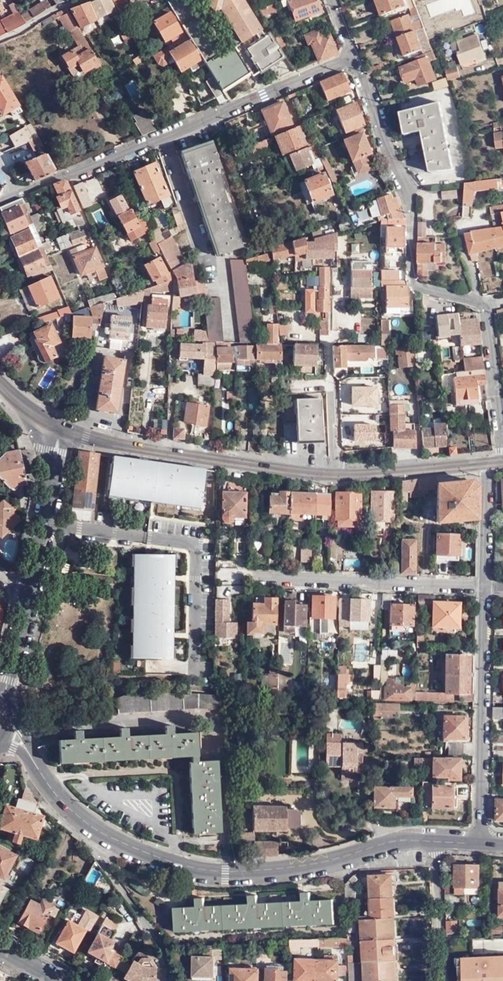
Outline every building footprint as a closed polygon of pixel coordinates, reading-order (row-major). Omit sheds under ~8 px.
[(99,19),(115,11),(109,0),(98,0),(90,4),(99,19)] [(120,13),(131,6),(127,0),(113,0),(120,13)] [(218,56),(205,64),(209,70),(244,49),(214,0),(205,0),(233,47),(218,56)] [(244,49),(209,70),(210,70),(227,99),(233,96),(227,87),(251,72),(253,75),(265,68),(266,69),(277,62),(276,60),(283,57),(278,50),(280,48),(275,40),(273,41),(269,34),(265,36),(244,0),(214,0),(244,49)] [(279,0),(282,6),(289,4),(295,19),(320,10),(316,0),(280,0),(279,0)] [(382,16),(407,6),(404,0),(376,0),(382,16)] [(412,9),(417,7),(415,0),(408,0),(412,9)] [(20,16),(25,25),(50,9),(47,1),(20,16)] [(274,2),(265,6),(268,12),(277,9),(274,2)] [(89,3),(70,10),(80,27),(99,19),(90,4),(89,3)] [(25,25),(20,16),(13,4),(8,7),(13,15),(0,22),(0,37),(25,25)] [(265,6),(258,8),(262,14),(268,12),(265,6)] [(415,16),(420,13),(417,7),(412,9),(415,16)] [(54,15),(41,22),(43,26),(58,18),(66,34),(70,31),(79,46),(62,56),(69,67),(68,68),(74,79),(83,74),(81,72),(91,66),(96,75),(100,72),(99,70),(97,71),(94,68),(99,65),(82,36),(67,11),(66,9),(54,15)] [(182,31),(170,12),(152,22),(164,42),(182,31)] [(419,29),(425,27),(422,18),(413,21),(410,13),(392,19),(399,37),(415,30),(419,29)] [(194,19),(182,27),(188,35),(204,62),(205,64),(218,56),(194,19)] [(433,48),(430,39),(425,27),(419,29),(415,30),(399,37),(398,37),(405,55),(422,48),(424,52),(428,50),(433,48)] [(126,45),(132,42),(126,29),(120,32),(126,45)] [(318,60),(337,52),(329,34),(322,37),(318,29),(304,34),(308,43),(310,42),(318,60)] [(457,51),(461,64),(476,59),(477,60),(485,57),(477,34),(450,43),(454,52),(457,51)] [(188,35),(150,57),(155,65),(159,65),(165,62),(169,63),(172,61),(179,71),(189,65),(191,69),(204,62),(188,35)] [(405,55),(398,37),(393,39),(400,56),(405,55)] [(424,52),(409,58),(411,63),(395,69),(400,83),(416,77),(419,84),(435,78),(428,60),(436,56),(433,48),(428,50),(424,52)] [(367,74),(371,73),(376,71),(373,65),(365,68),(367,74)] [(445,69),(447,81),(460,78),(457,66),(445,69)] [(220,102),(227,99),(210,70),(209,70),(204,73),(218,95),(216,96),(220,102)] [(341,72),(318,81),(326,100),(349,91),(341,72)] [(1,77),(0,77),(0,116),(9,111),(12,117),(21,112),(1,77)] [(446,84),(444,77),(432,82),(434,89),(446,84)] [(290,125),(281,101),(255,112),(264,135),(290,125)] [(363,125),(354,103),(335,111),(344,133),(363,125)] [(452,170),(439,106),(399,113),(404,135),(421,132),(430,173),(452,170)] [(149,116),(134,123),(141,135),(156,129),(149,116)] [(8,136),(14,147),(38,137),(30,124),(8,136)] [(295,127),(273,135),(280,154),(303,146),(296,129),(295,127)] [(493,132),(494,148),(502,147),(502,132),(493,132)] [(369,153),(361,133),(342,140),(356,175),(370,169),(364,155),(369,153)] [(265,139),(249,145),(251,150),(252,151),(267,145),(265,139)] [(212,239),(217,254),(241,247),(216,171),(217,170),(217,168),(219,167),(211,142),(200,147),(198,143),(193,145),(194,148),(180,153),(189,179),(191,178),(196,194),(191,196),(193,202),(199,200),(210,232),(206,233),(209,240),(212,239)] [(249,145),(233,151),(235,157),(251,150),(249,145)] [(308,147),(286,156),(293,171),(309,165),(311,169),(321,165),(318,158),(311,146),(308,147)] [(23,162),(34,181),(53,173),(51,169),(53,167),(47,157),(44,158),(42,154),(23,162)] [(318,158),(321,165),(323,168),(332,184),(337,182),(323,156),(318,158)] [(153,162),(132,170),(139,187),(160,179),(153,162)] [(321,165),(311,169),(306,171),(307,174),(323,168),(321,165)] [(322,177),(321,174),(297,183),(300,192),(292,195),(294,200),(302,197),(305,205),(330,195),(327,187),(329,187),(325,176),(322,177)] [(84,225),(64,179),(52,183),(57,195),(55,196),(60,207),(55,210),(60,222),(71,218),(75,229),(77,228),(84,225)] [(160,179),(139,187),(146,202),(157,198),(162,207),(162,208),(166,206),(170,202),(160,179)] [(498,180),(466,183),(463,211),(462,217),(470,218),(471,208),(476,193),(498,190),(498,180)] [(90,203),(80,181),(72,185),(82,207),(90,203)] [(57,195),(52,183),(47,185),(53,197),(55,196),(57,195)] [(457,199),(456,191),(441,193),(442,201),(457,199)] [(385,215),(386,221),(397,219),(390,195),(375,199),(380,217),(385,215)] [(20,196),(0,205),(0,211),(0,212),(0,217),(7,234),(10,232),(31,223),(28,215),(20,196)] [(179,213),(175,203),(173,204),(174,206),(170,207),(174,216),(179,213)] [(475,261),(478,261),(477,253),(502,247),(502,203),(488,206),(492,226),(465,232),(471,262),(475,261)] [(147,225),(145,222),(140,225),(130,208),(116,215),(125,233),(130,230),(136,240),(142,237),(144,240),(150,238),(144,226),(147,225)] [(37,211),(28,215),(31,223),(34,230),(42,227),(38,216),(39,215),(37,211)] [(184,227),(179,213),(174,216),(177,224),(174,226),(176,231),(184,227)] [(361,219),(358,213),(351,217),(354,223),(361,219)] [(386,221),(379,222),(379,237),(385,237),(385,253),(402,253),(402,229),(385,229),(385,226),(404,225),(404,218),(397,219),(386,221)] [(34,230),(31,223),(10,232),(12,236),(9,237),(17,256),(41,245),(40,243),(34,230)] [(426,224),(417,224),(417,235),(422,236),(422,242),(426,242),(426,224)] [(89,237),(84,225),(77,228),(79,231),(81,230),(84,239),(89,237)] [(156,241),(170,234),(168,230),(162,233),(159,226),(150,230),(154,238),(156,241)] [(79,231),(77,228),(75,229),(55,236),(60,249),(84,239),(81,230),(79,231)] [(335,264),(335,231),(316,237),(314,231),(309,233),(312,242),(307,243),(305,238),(293,242),(277,246),(270,247),(272,260),(292,256),(302,253),(303,258),(330,257),(329,263),(335,264)] [(171,269),(184,262),(170,234),(156,241),(163,254),(171,269)] [(53,244),(51,238),(40,243),(41,245),(42,248),(53,244)] [(160,256),(163,254),(156,241),(154,238),(148,241),(155,254),(158,253),(160,256)] [(435,243),(426,242),(422,242),(417,242),(417,276),(428,276),(428,267),(441,267),(441,266),(445,266),(445,246),(442,246),(442,252),(436,251),(435,243)] [(98,278),(105,275),(93,246),(82,250),(80,244),(69,248),(79,273),(85,271),(87,277),(96,274),(98,278)] [(51,268),(45,254),(42,248),(41,245),(17,256),(25,275),(28,274),(30,278),(51,268)] [(267,252),(262,254),(244,260),(245,264),(269,262),(267,252)] [(157,282),(176,277),(173,272),(168,273),(160,258),(144,264),(152,280),(155,279),(157,282)] [(245,264),(244,260),(229,259),(238,342),(254,343),(245,264)] [(180,297),(196,292),(194,281),(194,280),(192,264),(190,261),(184,262),(171,269),(173,272),(176,277),(175,287),(173,297),(180,297)] [(369,261),(350,261),(349,296),(369,296),(369,261)] [(314,300),(314,311),(322,311),(327,311),(328,301),(328,267),(319,267),(319,287),(318,286),(318,301),(314,300)] [(398,271),(379,271),(380,280),(398,280),(398,271)] [(58,297),(48,276),(27,285),(37,306),(58,297)] [(151,288),(175,287),(176,277),(157,282),(151,285),(151,288)] [(196,292),(204,296),(203,279),(194,280),(194,281),(196,292)] [(405,285),(405,280),(398,280),(380,280),(380,287),(385,287),(386,314),(413,313),(413,305),(408,306),(407,286),(405,285)] [(143,300),(144,296),(145,288),(106,301),(105,304),(109,304),(109,308),(141,304),(141,300),(143,300)] [(106,300),(115,297),(113,292),(87,300),(89,305),(104,301),(106,300)] [(150,297),(144,296),(143,300),(145,300),(143,319),(147,319),(146,326),(162,328),(164,313),(166,313),(168,297),(159,297),(159,292),(156,292),(155,296),(150,296),(150,297)] [(179,309),(180,297),(173,297),(172,309),(179,309)] [(216,341),(222,342),(218,297),(204,297),(206,333),(207,341),(214,341),(216,341)] [(98,330),(104,301),(89,305),(92,317),(72,317),(71,336),(88,336),(89,329),(98,330)] [(33,324),(54,317),(61,315),(69,312),(67,305),(56,309),(57,311),(32,319),(33,324)] [(92,317),(89,305),(72,311),(72,317),(92,317)] [(376,309),(361,309),(361,329),(376,329),(376,309)] [(176,325),(191,324),(190,310),(181,311),(181,318),(176,318),(176,325)] [(109,336),(97,334),(95,345),(116,348),(137,352),(138,340),(129,339),(132,317),(112,314),(111,324),(108,324),(106,325),(105,330),(105,333),(109,333),(109,336)] [(456,321),(456,314),(447,315),(435,315),(435,336),(457,336),(456,321)] [(478,344),(475,319),(456,321),(457,336),(457,346),(478,344)] [(328,335),(328,323),(328,321),(325,321),(319,321),(319,335),(328,335)] [(55,342),(48,324),(27,333),(35,351),(33,354),(32,358),(34,361),(37,363),(41,363),(53,357),(48,345),(55,342)] [(266,344),(254,343),(255,359),(279,360),(278,344),(277,337),(275,337),(275,324),(265,325),(266,344)] [(232,358),(231,342),(222,342),(216,341),(215,370),(232,370),(232,358)] [(254,343),(238,342),(231,342),(232,358),(235,358),(248,359),(255,359),(254,343)] [(213,375),(214,343),(201,343),(201,344),(178,345),(178,360),(185,360),(186,358),(204,359),(204,363),(202,366),(202,375),(213,375)] [(371,345),(331,344),(332,365),(342,365),(342,357),(362,357),(362,355),(371,355),(371,345)] [(283,362),(291,361),(289,345),(281,346),(283,362)] [(383,345),(371,345),(371,355),(371,359),(384,359),(383,351),(383,345)] [(314,366),(315,346),(292,346),(291,365),(314,366)] [(409,351),(409,348),(392,349),(393,356),(398,355),(398,357),(395,357),(396,368),(411,366),(409,351)] [(462,371),(481,369),(480,357),(462,359),(462,371)] [(247,366),(248,359),(235,358),(234,369),(242,370),(242,374),(247,374),(247,366)] [(116,415),(124,362),(103,359),(96,412),(116,415)] [(458,372),(454,373),(454,379),(451,379),(454,405),(477,403),(474,385),(483,384),(481,369),(462,371),(458,372)] [(126,390),(131,391),(134,373),(128,372),(126,390)] [(257,400),(256,387),(247,387),(247,400),(257,400)] [(233,400),(232,391),(225,391),(225,399),(233,400)] [(294,396),(281,396),(283,441),(320,440),(319,399),(294,400),(294,396)] [(257,400),(247,400),(247,409),(251,410),(258,410),(257,400)] [(206,407),(185,403),(181,423),(203,427),(206,407)] [(387,405),(388,432),(391,431),(393,448),(415,447),(414,429),(412,428),(412,422),(402,423),(402,410),(406,409),(406,404),(387,405)] [(252,437),(259,437),(258,410),(251,410),(252,437)] [(416,411),(418,430),(420,430),(422,447),(445,445),(444,425),(445,425),(444,410),(437,410),(438,423),(429,424),(429,429),(423,429),(422,411),(416,411)] [(180,428),(172,428),(172,438),(180,439),(180,428)] [(202,434),(201,445),(210,446),(211,435),(202,434)] [(35,456),(41,455),(39,441),(33,442),(35,456)] [(18,450),(6,453),(0,458),(0,479),(8,487),(26,484),(19,450),(18,450)] [(99,453),(77,451),(71,510),(92,512),(99,453)] [(137,459),(111,455),(106,494),(123,496),(124,491),(136,493),(135,498),(151,500),(151,495),(173,498),(172,503),(190,506),(191,500),(202,502),(203,474),(202,474),(193,473),(194,467),(147,461),(147,464),(136,463),(137,459)] [(407,480),(400,481),(400,503),(402,503),(402,499),(405,499),(405,490),(433,488),(433,478),(407,480)] [(471,480),(435,484),(434,519),(475,518),(476,486),(471,480)] [(243,483),(226,482),(226,493),(221,493),(221,518),(222,520),(224,522),(226,523),(229,522),(231,520),(232,517),(244,518),(245,493),(243,493),(243,483)] [(390,521),(391,492),(369,492),(369,529),(377,529),(377,521),(390,521)] [(280,520),(288,520),(288,514),(289,493),(277,493),(277,495),(268,495),(267,519),(276,520),(276,528),(279,528),(280,520)] [(288,520),(303,521),(303,513),(313,514),(314,494),(306,494),(289,493),(288,514),(288,520)] [(324,519),(327,519),(328,495),(314,494),(313,514),(320,514),(320,519),(321,519),(321,529),(324,529),(324,519)] [(365,517),(365,506),(358,506),(358,494),(335,494),(334,528),(341,529),(342,527),(349,527),(350,529),(358,529),(358,517),(365,517)] [(173,498),(151,495),(151,500),(172,503),(173,498)] [(0,500),(0,535),(18,518),(0,500)] [(440,529),(433,529),(433,533),(436,533),(435,558),(444,559),(443,571),(447,571),(448,559),(457,560),(458,534),(439,533),(440,529)] [(399,559),(399,574),(414,574),(414,538),(405,537),(404,540),(399,540),(399,559)] [(174,555),(130,556),(128,660),(171,661),(174,555)] [(390,558),(390,573),(399,574),(399,559),(390,558)] [(261,635),(262,632),(262,623),(274,623),(275,598),(264,598),(263,594),(252,594),(251,622),(246,622),(246,634),(251,634),(253,636),(258,636),(261,635)] [(333,596),(312,595),(311,616),(332,617),(333,596)] [(431,625),(458,626),(458,602),(433,601),(433,595),(416,595),(416,608),(432,609),(431,625)] [(369,599),(339,598),(338,632),(341,632),(341,629),(368,630),(368,618),(371,618),(371,610),(368,609),(369,599)] [(389,603),(388,625),(390,625),(390,630),(406,630),(406,625),(413,625),(414,599),(408,599),(408,601),(411,601),(411,604),(389,603)] [(214,600),(214,638),(234,639),(235,623),(227,623),(227,600),(214,600)] [(284,600),(283,631),(293,632),(293,626),(304,626),(304,610),(305,604),(297,604),(293,604),(293,600),(284,600)] [(262,623),(262,632),(274,633),(274,623),(262,623)] [(460,701),(473,701),(473,694),(468,693),(468,655),(473,656),(473,648),(459,647),(458,655),(445,655),(444,693),(414,692),(414,700),(454,701),(455,693),(461,693),(460,701)] [(379,685),(379,692),(379,699),(384,700),(414,700),(414,692),(414,688),(415,678),(408,678),(408,686),(407,685),(406,685),(404,686),(403,688),(402,688),(402,685),(401,685),(401,682),(392,682),(392,678),(385,677),(386,677),(386,655),(385,655),(385,651),(380,651),(380,665),(379,667),(379,680),(379,685)] [(336,680),(336,689),(336,699),(343,699),(350,699),(352,699),(353,685),(348,684),(348,682),(348,673),(345,673),(345,665),(337,665),(336,680)] [(268,694),(275,695),(276,679),(276,667),(269,667),(269,674),(268,687),(268,694)] [(276,667),(276,679),(275,695),(283,695),(284,679),(286,679),(286,667),(276,667)] [(379,680),(379,667),(367,667),(367,680),(379,680)] [(328,689),(330,689),(336,689),(336,680),(328,680),(328,689)] [(196,707),(224,711),(224,696),(188,692),(132,695),(116,698),(116,713),(196,707)] [(398,705),(372,704),(372,718),(381,718),(381,720),(390,721),(390,713),(398,713),(398,705)] [(492,718),(502,718),(502,707),(493,707),(492,718)] [(448,742),(448,757),(462,758),(463,742),(464,742),(465,718),(436,717),(436,727),(442,727),(442,742),(448,742)] [(58,739),(59,755),(66,754),(67,762),(196,756),(195,734),(172,735),(171,725),(164,726),(164,734),(127,736),(126,727),(118,728),(118,737),(81,738),(81,729),(73,730),(73,739),(58,739)] [(325,733),(324,765),(340,765),(340,778),(355,778),(355,772),(361,772),(361,742),(339,742),(339,733),(325,733)] [(459,780),(459,759),(431,758),(431,777),(447,777),(447,779),(459,780)] [(216,760),(187,762),(191,834),(220,832),(216,760)] [(458,795),(458,787),(433,786),(432,798),(431,798),(430,805),(432,805),(432,808),(451,808),(451,799),(469,800),(469,795),(458,795)] [(412,788),(375,787),(375,808),(387,808),(387,811),(395,811),(395,801),(412,801),(412,788)] [(10,840),(15,843),(16,840),(18,840),(21,831),(35,835),(41,813),(3,801),(0,814),(0,825),(8,827),(6,836),(10,838),(10,840)] [(284,806),(252,806),(252,831),(285,830),(284,827),(295,827),(298,823),(298,813),(292,807),(284,807),(284,806)] [(233,827),(234,847),(252,846),(252,854),(275,853),(275,840),(252,841),(252,832),(241,832),(241,827),(233,827)] [(0,843),(0,873),(2,875),(6,870),(8,871),(13,864),(11,862),(16,853),(0,843)] [(479,865),(455,864),(454,893),(464,893),(464,902),(468,903),(468,893),(478,894),(479,865)] [(368,875),(369,898),(392,897),(392,888),(396,888),(395,881),(392,881),(391,872),(372,872),(372,875),(368,875)] [(356,878),(353,875),(344,884),(345,899),(355,898),(354,883),(352,883),(356,878)] [(494,882),(493,899),(500,899),(500,916),(502,916),(502,882),(494,882)] [(196,906),(173,907),(174,930),(333,923),(332,899),(310,900),(310,891),(302,892),(302,901),(257,903),(257,894),(248,894),(249,903),(204,905),(204,897),(196,897),(196,906)] [(392,897),(369,898),(370,915),(357,915),(357,919),(361,919),(393,918),(405,917),(405,915),(393,915),(392,897)] [(39,905),(28,900),(16,921),(36,932),(46,914),(52,917),(57,909),(42,901),(39,905)] [(109,940),(117,925),(104,918),(101,925),(100,925),(83,956),(111,972),(114,967),(115,965),(119,956),(107,950),(112,942),(109,940)] [(361,919),(362,940),(394,939),(409,938),(409,936),(394,936),(393,918),(361,919)] [(62,927),(58,935),(54,942),(71,951),(84,930),(79,927),(66,920),(62,927)] [(445,921),(445,934),(455,934),(454,921),(445,921)] [(318,946),(347,945),(347,941),(347,937),(325,938),(318,938),(318,946)] [(318,938),(290,940),(289,953),(299,952),(300,947),(318,946),(318,938)] [(362,940),(363,962),(395,961),(394,939),(362,940)] [(137,961),(131,961),(129,965),(118,959),(115,965),(114,967),(125,973),(122,977),(129,980),(154,980),(154,968),(149,958),(146,958),(147,953),(137,952),(137,961)] [(213,956),(206,956),(191,956),(191,977),(212,977),(213,956)] [(462,966),(458,966),(459,980),(502,980),(502,956),(461,958),(462,966)] [(317,959),(317,958),(294,957),(293,980),(316,980),(317,959)] [(316,980),(337,980),(338,960),(329,959),(329,957),(327,957),(326,959),(317,959),(316,980)] [(363,980),(396,980),(395,961),(363,962),(363,980)] [(349,980),(359,980),(358,962),(353,962),(348,963),(349,980)] [(282,966),(266,966),(266,980),(286,980),(286,971),(282,971),(282,966)] [(258,969),(231,968),(231,978),(228,978),(228,980),(257,980),(258,969)]
